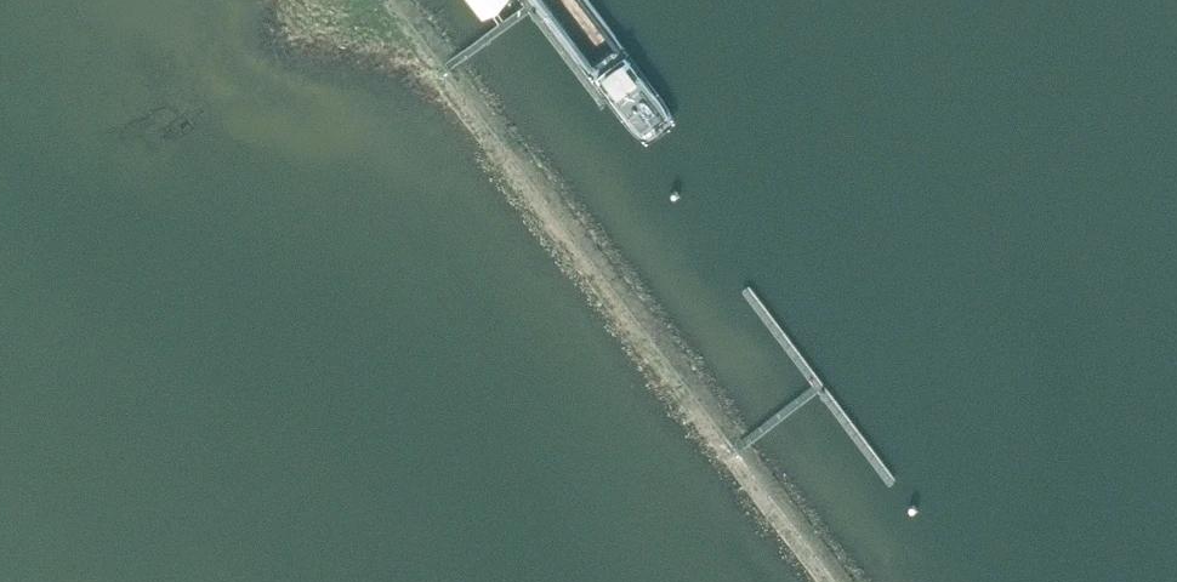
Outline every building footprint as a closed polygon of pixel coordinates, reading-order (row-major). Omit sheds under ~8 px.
[(518,0),(470,0),(492,28),(522,5),(518,0)]
